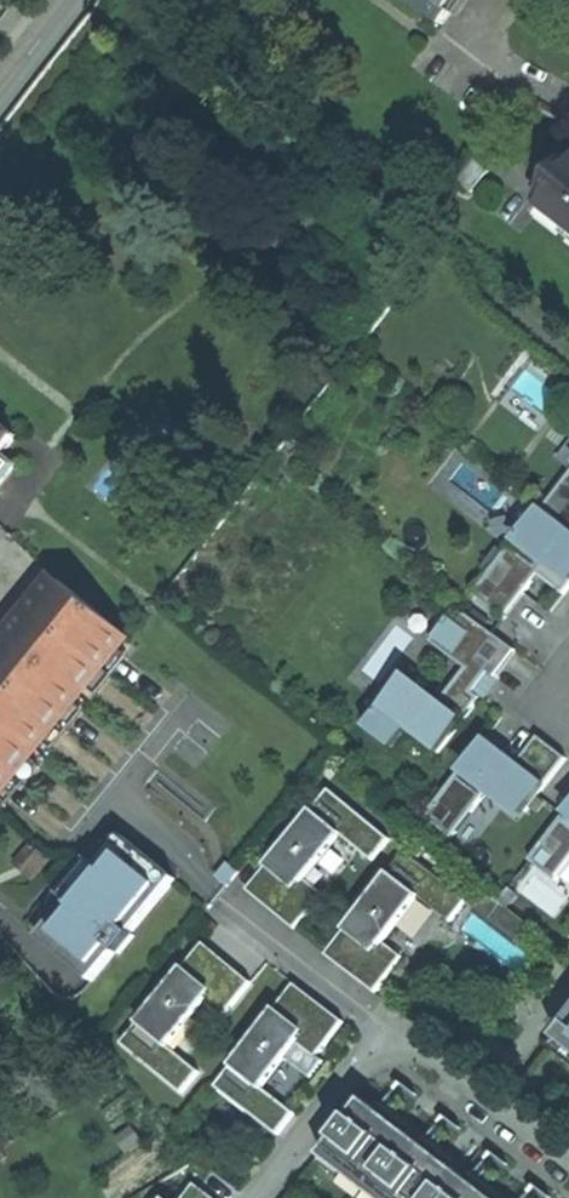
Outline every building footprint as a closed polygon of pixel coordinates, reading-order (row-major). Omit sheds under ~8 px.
[(7,0),(0,0),(0,12),(9,1),(7,0)] [(442,25),(461,0),(410,0),(442,25)] [(489,171),(476,161),(458,183),(471,193),(489,171)] [(542,205),(568,226),(568,171),(542,205)] [(0,424),(0,460),(3,456),(17,438),(0,424)] [(3,456),(0,460),(0,488),(17,467),(3,456)] [(544,509),(568,529),(568,477),(544,509)] [(544,509),(541,507),(474,594),(505,618),(532,584),(551,559),(568,573),(568,529),(544,509)] [(0,657),(0,791),(127,636),(61,583),(0,657)] [(516,651),(458,607),(431,642),(467,669),(437,708),(402,681),(365,728),(394,749),(408,730),(439,753),(481,698),(474,693),(482,683),(489,673),(496,678),(516,651)] [(568,759),(539,737),(519,763),(506,753),(486,738),(426,818),(453,839),(493,786),(527,812),(568,759)] [(391,839),(330,790),(248,890),(249,891),(271,864),(291,881),(271,905),(298,927),(307,916),(318,902),(301,887),(307,880),(343,836),(373,861),(391,839)] [(530,860),(558,881),(561,877),(568,866),(568,810),(530,860)] [(60,893),(59,894),(69,902),(40,938),(93,982),(117,953),(120,955),(135,937),(132,934),(176,880),(122,836),(98,866),(88,859),(87,859),(91,863),(64,897),(60,893)] [(33,844),(22,857),(39,872),(50,858),(33,844)] [(468,900),(407,852),(348,928),(370,945),(350,969),(378,991),(387,978),(398,964),(380,950),(386,943),(420,898),(451,922),(468,900)] [(296,929),(298,927),(271,905),(291,881),(271,864),(249,891),(296,929)] [(301,887),(318,902),(324,895),(307,880),(301,887)] [(490,892),(474,913),(496,930),(512,910),(490,892)] [(535,928),(512,910),(496,930),(519,948),(535,928)] [(370,945),(348,928),(327,955),(376,993),(378,991),(350,969),(370,945)] [(204,943),(182,970),(204,987),(224,963),(251,985),(252,983),(204,943)] [(404,957),(386,943),(380,950),(398,964),(404,957)] [(182,970),(122,1044),(183,1094),(200,1072),(170,1047),(206,1003),(212,996),(230,1010),(237,1001),(251,985),(224,963),(204,987),(182,970)] [(296,984),(275,1012),(296,1028),(315,1003),(343,1025),(345,1022),(296,984)] [(212,996),(206,1003),(224,1018),(230,1010),(212,996)] [(296,1028),(275,1012),(216,1087),(279,1135),(296,1113),(265,1089),(300,1044),(306,1036),(323,1050),(333,1037),(343,1025),(315,1003),(296,1028)] [(559,1036),(568,1044),(568,1023),(559,1036)] [(306,1036),(300,1044),(317,1058),(323,1050),(306,1036)] [(568,1063),(568,1044),(559,1036),(550,1048),(568,1063)] [(365,1101),(323,1157),(347,1175),(351,1170),(371,1185),(367,1191),(376,1197),(493,1197),(481,1189),(422,1144),(384,1115),(365,1101)] [(196,1184),(185,1197),(214,1197),(196,1184)]
